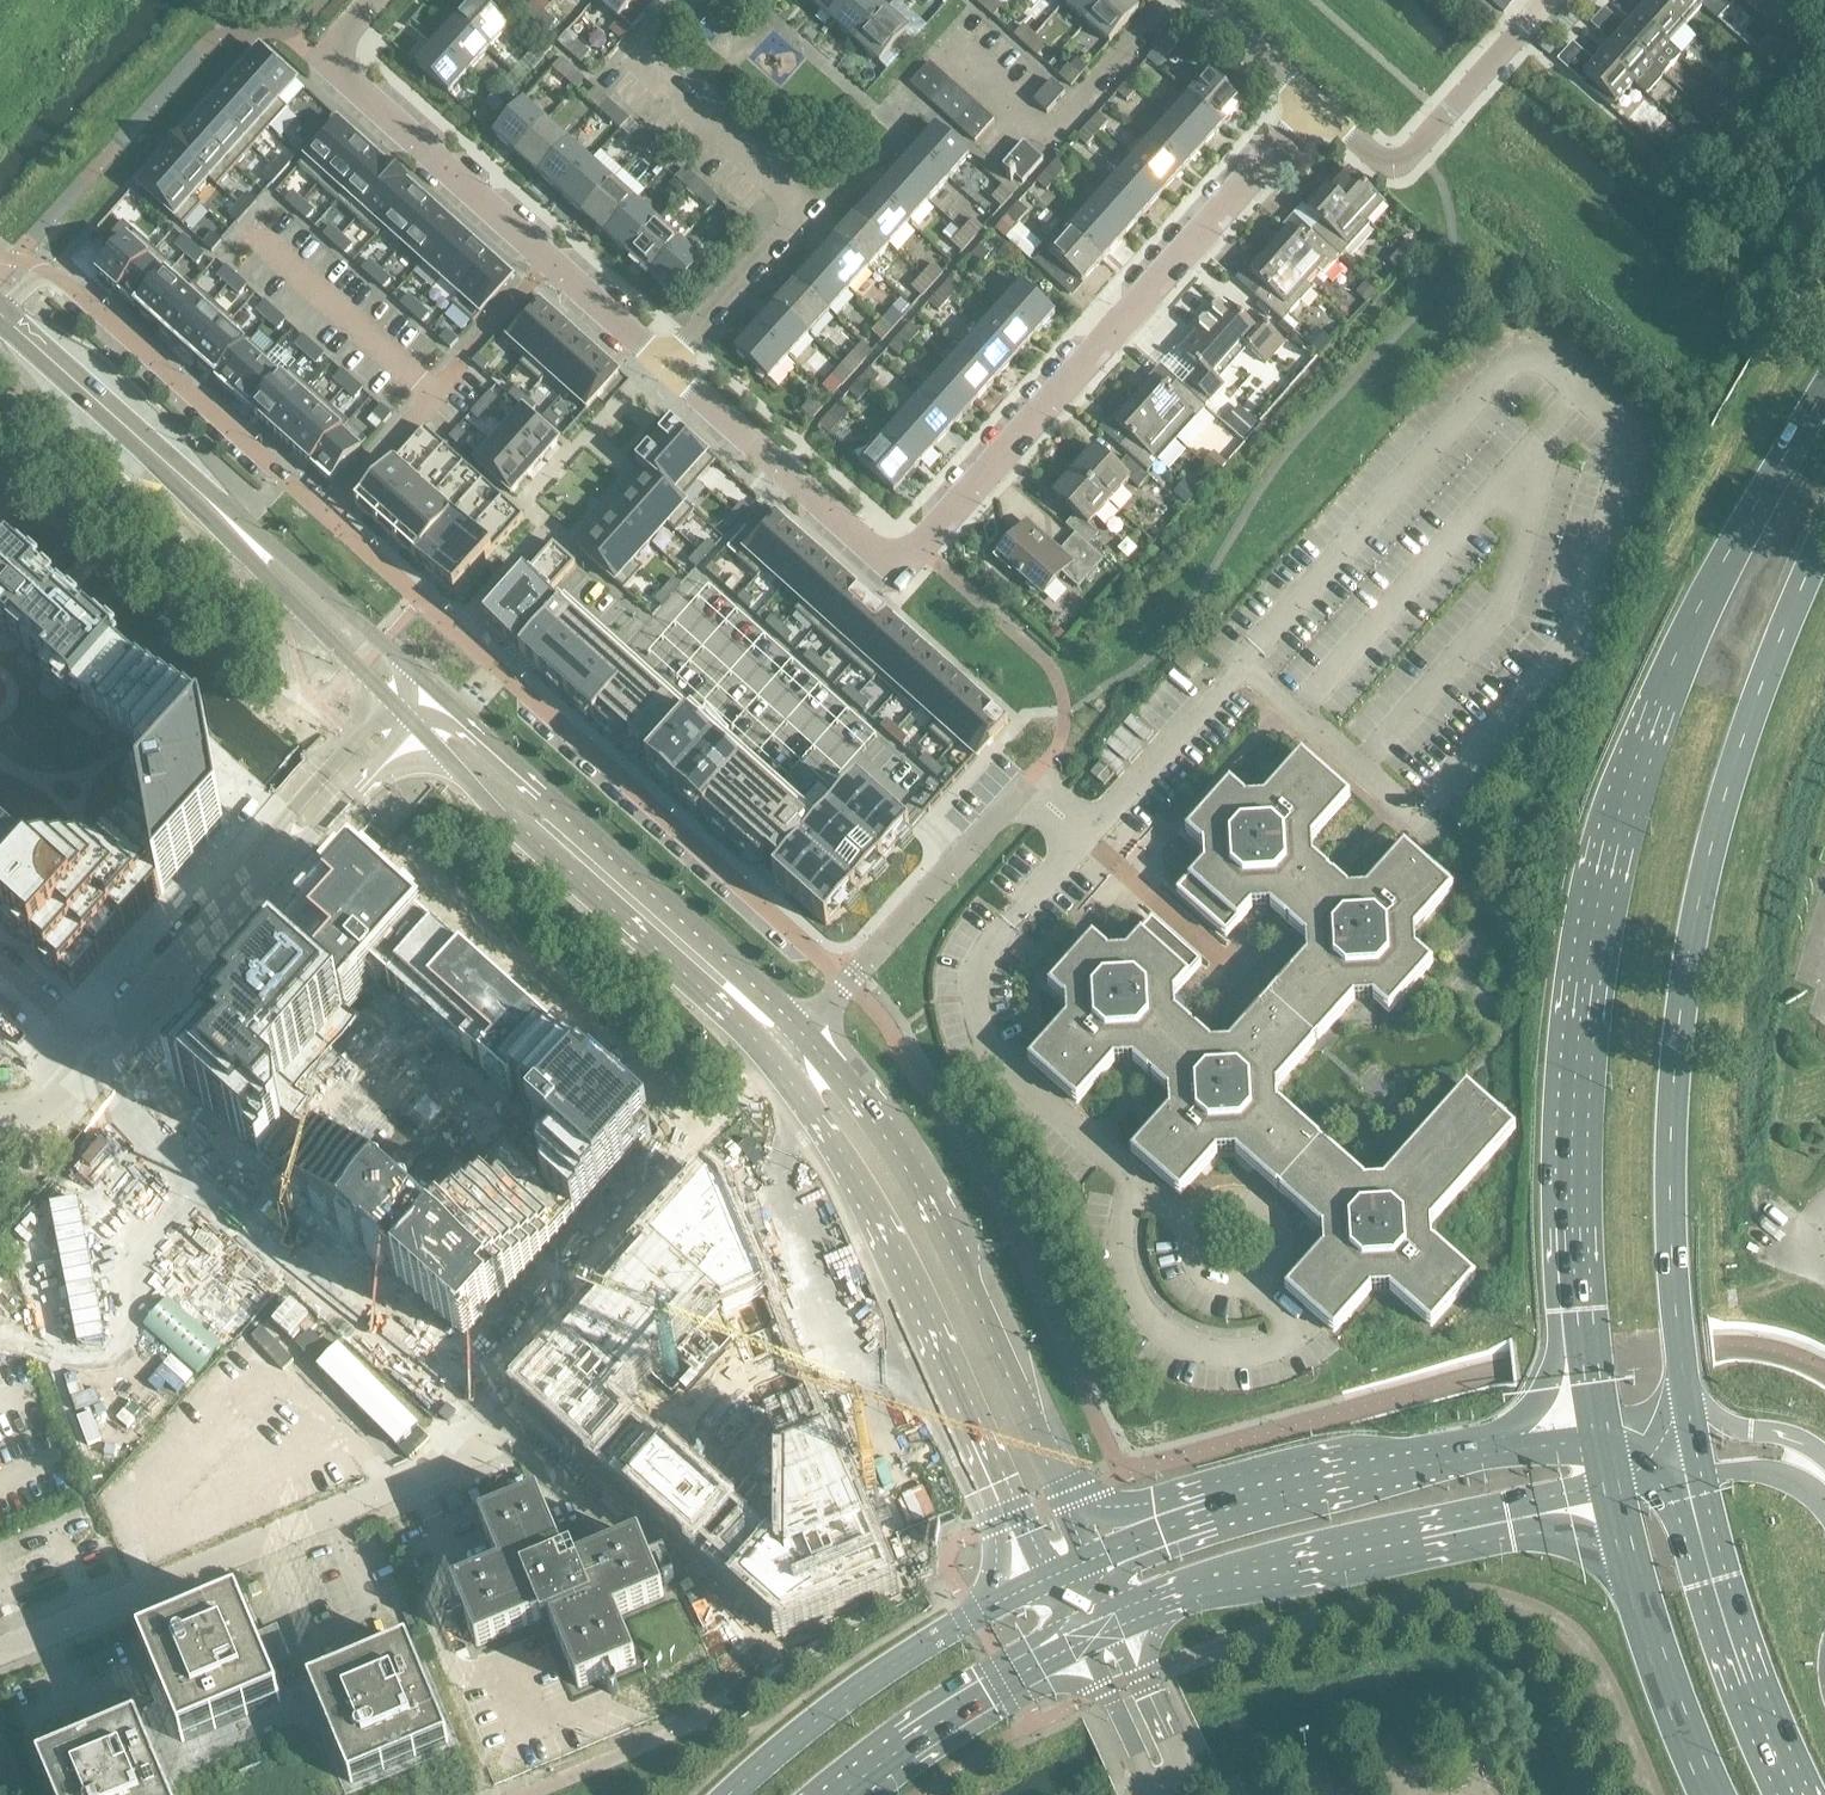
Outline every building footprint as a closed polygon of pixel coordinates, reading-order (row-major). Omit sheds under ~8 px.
[(457,19),(490,49),(510,26),(481,0),(474,0),(457,19)] [(619,19),(620,18),(632,29),(656,2),(654,0),(598,0),(619,19)] [(813,4),(835,23),(856,0),(816,0),(813,4)] [(835,23),(857,43),(887,10),(876,0),(856,0),(835,23)] [(981,6),(993,16),(1002,6),(996,0),(986,0),(981,6)] [(1064,2),(1087,22),(1106,0),(1066,0),(1064,2)] [(1087,22),(1110,42),(1140,9),(1130,0),(1106,0),(1087,22)] [(1493,3),(1504,13),(1516,0),(1495,0),(1493,3)] [(1657,0),(1642,0),(1648,5),(1638,17),(1669,45),(1686,26),(1657,0)] [(1696,0),(1657,0),(1686,26),(1703,6),(1696,0)] [(1703,6),(1718,19),(1728,8),(1719,0),(1696,0),(1703,6)] [(523,12),(535,22),(544,12),(532,1),(523,12)] [(231,2),(231,18),(243,17),(243,2),(231,2)] [(1669,45),(1638,17),(1627,28),(1605,8),(1598,16),(1652,64),(1669,45)] [(887,10),(857,43),(881,64),(910,31),(887,10)] [(544,12),(535,22),(547,33),(547,32),(556,23),(544,12)] [(1652,64),(1598,16),(1591,24),(1614,44),(1603,55),(1634,83),(1652,64)] [(490,49),(457,19),(437,41),(470,71),(490,49)] [(1035,35),(1023,25),(1014,35),(1026,45),(1035,35)] [(1783,43),(1769,31),(1753,48),(1767,61),(1783,43)] [(1035,35),(1026,45),(1038,56),(1047,45),(1035,35)] [(1178,45),(1167,35),(1156,48),(1167,57),(1178,45)] [(470,71),(437,41),(416,64),(450,94),(470,71)] [(589,53),(577,42),(568,52),(580,63),(589,53)] [(1634,83),(1603,55),(1595,65),(1582,54),(1580,55),(1570,46),(1558,60),(1611,108),(1616,103),(1617,103),(1634,83)] [(522,60),(533,70),(545,57),(534,47),(522,60)] [(1764,62),(1747,48),(1741,56),(1758,70),(1764,62)] [(243,70),(287,109),(288,108),(279,101),(297,81),(261,50),(243,70)] [(561,58),(552,68),(576,89),(584,79),(561,58)] [(929,62),(910,83),(921,93),(941,72),(929,62)] [(1080,76),(1068,65),(1059,75),(1070,86),(1080,76)] [(1137,69),(1128,80),(1138,89),(1148,78),(1137,69)] [(271,127),(287,109),(243,70),(227,88),(271,127)] [(941,72),(921,93),(932,103),(951,81),(941,72)] [(1210,73),(1190,96),(1223,125),(1244,102),(1210,73)] [(1128,80),(1116,93),(1127,102),(1138,89),(1128,80)] [(504,104),(514,91),(504,81),(493,94),(504,104)] [(951,81),(932,103),(943,112),(962,91),(951,81)] [(1052,81),(1033,101),(1047,113),(1065,93),(1052,81)] [(1738,106),(1716,87),(1700,104),(1722,124),(1738,106)] [(271,127),(227,88),(216,100),(209,108),(253,148),(268,130),(271,127)] [(608,100),(594,88),(586,98),(600,110),(608,100)] [(962,91),(943,112),(953,122),(973,100),(962,91)] [(1190,96),(1170,118),(1203,148),(1223,125),(1190,96)] [(973,100),(953,122),(964,132),(983,110),(973,100)] [(494,134),(517,154),(547,121),(524,101),(494,134)] [(485,104),(474,117),(484,125),(495,113),(485,104)] [(253,148),(209,108),(192,126),(236,166),(253,148)] [(1717,130),(1692,108),(1679,123),(1704,144),(1717,130)] [(964,132),(975,141),(994,119),(983,110),(964,132)] [(1098,114),(1088,125),(1098,134),(1107,123),(1098,114)] [(325,124),(317,117),(307,127),(316,135),(325,124)] [(1170,118),(1150,140),(1183,170),(1203,148),(1170,118)] [(547,121),(517,154),(540,174),(569,141),(547,121)] [(319,185),(358,140),(338,122),(298,166),(318,184),(319,185)] [(1088,125),(1077,137),(1087,146),(1098,134),(1088,125)] [(218,186),(236,166),(192,126),(184,136),(182,134),(172,145),(218,186)] [(936,126),(916,149),(949,178),(969,155),(936,126)] [(316,135),(307,127),(298,138),(306,146),(316,135)] [(651,139),(639,128),(630,138),(642,149),(651,139)] [(651,139),(642,149),(653,159),(662,149),(651,139)] [(369,166),(377,158),(358,140),(319,185),(338,202),(369,166)] [(1150,140),(1130,163),(1163,192),(1183,170),(1150,140)] [(569,141),(540,174),(562,194),(592,161),(569,141)] [(1011,181),(1014,177),(1022,184),(1043,160),(1023,142),(1001,166),(1009,173),(1006,176),(1011,181)] [(218,186),(172,145),(162,156),(164,158),(161,161),(157,166),(201,205),(202,205),(193,197),(209,180),(218,187),(218,186)] [(916,149),(896,171),(929,201),(949,178),(916,149)] [(291,163),(282,155),(273,166),(282,174),(291,163)] [(357,219),(399,173),(388,163),(386,165),(381,161),(378,158),(377,158),(369,166),(338,202),(339,202),(357,219)] [(1057,158),(1048,169),(1058,178),(1068,167),(1057,158)] [(592,161),(562,194),(584,214),(614,181),(592,161)] [(1130,163),(1110,185),(1143,215),(1163,192),(1130,163)] [(201,205),(157,166),(139,186),(174,218),(183,226),(201,205)] [(282,174),(273,166),(263,176),(272,184),(282,174)] [(696,179),(684,168),(675,178),(688,189),(696,179)] [(1048,169),(1037,182),(1047,191),(1058,178),(1048,169)] [(896,171),(876,193),(909,223),(929,201),(896,171)] [(1366,222),(1384,202),(1349,171),(1332,191),(1331,191),(1366,222)] [(376,236),(416,192),(408,185),(410,182),(399,173),(357,219),(376,236)] [(696,179),(688,189),(695,195),(703,186),(696,179)] [(614,181),(584,214),(607,234),(636,201),(614,181)] [(1012,195),(1002,185),(991,197),(1002,207),(1012,195)] [(1110,185),(1090,207),(1124,237),(1143,215),(1110,185)] [(1332,191),(1328,187),(1308,210),(1321,221),(1312,232),(1341,257),(1370,225),(1366,222),(1331,191),(1332,191)] [(293,192),(285,201),(296,210),(304,201),(293,192)] [(403,245),(435,209),(416,192),(376,236),(377,237),(385,228),(403,245)] [(257,201),(248,193),(238,204),(247,212),(257,201)] [(876,193),(856,216),(889,245),(909,223),(876,193)] [(304,201),(296,210),(306,220),(314,211),(304,201)] [(636,201),(607,234),(629,254),(659,221),(636,201)] [(1018,203),(1007,215),(1017,224),(1028,212),(1018,203)] [(247,212),(238,204),(229,215),(238,223),(247,212)] [(729,224),(736,216),(724,205),(717,213),(729,224)] [(1090,207),(1070,229),(1104,259),(1124,237),(1090,207)] [(403,245),(422,262),(454,226),(435,209),(403,245)] [(856,216),(836,238),(869,268),(889,245),(856,216)] [(972,219),(962,231),(972,240),(982,228),(972,219)] [(119,294),(157,251),(135,232),(123,221),(103,244),(115,255),(97,274),(119,294)] [(659,221),(629,254),(651,274),(681,241),(659,221)] [(331,226),(323,235),(334,245),(342,236),(331,226)] [(422,262),(442,279),(473,243),(454,226),(422,262)] [(1083,282),(1104,259),(1070,229),(1050,252),(1083,282)] [(1270,252),(1307,285),(1318,272),(1324,276),(1341,257),(1312,232),(1303,242),(1290,230),(1270,252)] [(962,231),(951,242),(962,251),(972,240),(962,231)] [(221,241),(213,233),(203,243),(212,251),(221,241)] [(183,236),(175,245),(186,255),(194,246),(183,236)] [(342,236),(334,245),(345,254),(353,245),(342,236)] [(836,238),(816,260),(849,290),(869,268),(836,238)] [(1412,261),(1408,257),(1417,246),(1409,239),(1389,261),(1402,272),(1412,261)] [(681,241),(651,274),(674,295),(704,261),(681,241)] [(453,305),(493,261),(473,243),(442,279),(460,295),(452,304),(453,305)] [(194,246),(186,255),(197,264),(205,256),(194,246)] [(989,255),(979,246),(968,258),(978,267),(989,255)] [(137,310),(175,268),(157,251),(119,294),(137,310)] [(1307,285),(1270,252),(1251,273),(1264,285),(1254,296),(1259,300),(1255,305),(1267,317),(1272,312),(1283,322),(1312,289),(1307,285)] [(816,260),(796,282),(829,312),(849,290),(816,260)] [(370,261),(362,269),(373,279),(380,270),(370,261)] [(473,323),(513,279),(493,261),(453,305),(473,323)] [(933,263),(922,275),(933,285),(943,273),(933,263)] [(226,267),(218,276),(228,285),(236,277),(226,267)] [(156,327),(194,284),(193,284),(185,292),(168,277),(176,268),(175,268),(137,310),(156,327)] [(380,270),(373,279),(383,289),(391,280),(380,270)] [(922,297),(933,285),(922,275),(911,287),(922,297)] [(236,277),(228,285),(239,295),(247,286),(236,277)] [(950,279),(939,291),(949,300),(960,288),(950,279)] [(1379,290),(1366,279),(1355,292),(1368,303),(1379,290)] [(796,282),(776,305),(809,334),(829,312),(796,282)] [(1055,313),(1022,283),(1001,306),(1035,336),(1055,313)] [(176,344),(213,302),(194,284),(156,327),(176,344)] [(939,291),(928,303),(938,312),(949,300),(939,291)] [(408,295),(400,304),(411,313),(419,305),(408,295)] [(521,324),(504,343),(523,360),(559,320),(532,296),(513,317),(521,324)] [(1225,385),(1218,380),(1248,347),(1266,363),(1285,342),(1251,312),(1245,319),(1226,301),(1181,351),(1201,369),(1190,381),(1211,400),(1225,385)] [(195,361),(233,319),(213,302),(176,344),(195,361)] [(264,302),(257,310),(267,320),(275,311),(264,302)] [(419,305),(411,313),(422,323),(430,314),(419,305)] [(756,327),(789,357),(809,334),(776,305),(756,327)] [(1015,358),(1035,336),(1001,306),(982,328),(1015,358)] [(893,308),(882,320),(892,329),(903,318),(903,317),(893,308)] [(275,311),(267,320),(278,330),(286,321),(275,311)] [(214,379),(248,341),(247,340),(244,345),(226,329),(234,320),(233,319),(195,361),(214,379)] [(523,360),(520,364),(539,382),(579,338),(559,320),(523,360)] [(871,332),(881,341),(892,329),(882,320),(871,332)] [(1293,331),(1283,322),(1278,327),(1289,336),(1293,331)] [(909,323),(899,335),(909,345),(920,332),(910,323),(909,323)] [(756,327),(736,350),(769,380),(789,357),(756,327)] [(982,328),(962,350),(995,380),(1015,358),(982,328)] [(448,330),(440,339),(450,349),(458,340),(448,330)] [(1306,342),(1319,354),(1327,345),(1314,333),(1306,342)] [(888,347),(899,356),(909,345),(899,335),(888,347)] [(303,336),(295,345),(306,354),(314,346),(303,336)] [(579,338),(539,382),(541,383),(545,379),(563,395),(599,356),(579,338)] [(234,396),(267,358),(248,341),(214,379),(234,396)] [(314,346),(306,354),(316,364),(324,355),(314,346)] [(962,350),(942,373),(975,403),(995,380),(962,350)] [(853,353),(842,365),(852,374),(863,363),(863,362),(853,353)] [(478,356),(472,362),(482,371),(483,372),(489,364),(479,355),(478,356)] [(599,356),(563,395),(564,396),(568,392),(587,409),(597,397),(615,377),(619,373),(599,356)] [(253,413),(291,371),(290,370),(282,379),(265,363),(268,359),(267,358),(234,396),(253,413)] [(841,386),(852,374),(842,365),(831,377),(841,386)] [(869,368),(858,380),(869,389),(880,377),(870,368),(869,368)] [(341,370),(333,379),(344,389),(352,380),(341,370)] [(272,430),(310,388),(291,371),(253,413),(272,430)] [(975,403),(942,373),(922,395),(955,425),(975,403)] [(352,380),(344,389),(355,398),(363,390),(352,380)] [(858,401),(869,389),(858,380),(847,392),(858,401)] [(1156,380),(1137,402),(1179,440),(1208,408),(1179,381),(1169,392),(1156,380)] [(291,448),(329,406),(310,388),(272,430),(291,448)] [(515,388),(509,395),(519,404),(526,397),(515,388)] [(490,392),(480,403),(488,409),(497,399),(490,392)] [(922,395),(902,417),(935,447),(955,425),(922,395)] [(526,397),(519,404),(529,414),(536,406),(526,397)] [(802,410),(812,419),(823,407),(813,398),(802,410)] [(1179,440),(1137,402),(1117,423),(1131,436),(1121,446),(1150,472),(1179,440)] [(480,403),(471,413),(478,420),(488,409),(480,403)] [(311,465),(348,423),(329,406),(291,448),(311,465)] [(381,406),(373,415),(384,424),(391,415),(381,406)] [(1255,422),(1239,407),(1226,421),(1242,436),(1255,422)] [(523,409),(507,427),(542,459),(559,441),(549,432),(523,409)] [(549,411),(543,418),(554,427),(560,420),(549,411)] [(830,413),(819,425),(828,434),(839,422),(830,413)] [(902,417),(882,440),(915,470),(935,447),(902,417)] [(663,432),(654,442),(698,482),(716,461),(672,422),(663,432)] [(349,424),(348,423),(311,465),(331,483),(361,449),(342,432),(349,424)] [(459,427),(449,438),(456,444),(466,434),(459,427)] [(507,427),(491,444),(527,476),(542,459),(507,427)] [(882,440),(861,463),(895,492),(915,470),(882,440)] [(654,442),(637,461),(694,512),(694,511),(681,500),(698,482),(654,442)] [(491,444),(476,462),(508,491),(511,494),(527,476),(491,444)] [(1095,447),(1074,470),(1110,502),(1130,480),(1140,488),(1141,486),(1146,490),(1148,488),(1157,496),(1161,491),(1148,479),(1150,477),(1127,457),(1117,468),(1095,447)] [(1226,461),(1213,451),(1203,462),(1216,473),(1226,461)] [(649,473),(632,492),(677,531),(694,512),(637,461),(636,462),(644,469),(649,473)] [(374,484),(356,505),(376,523),(395,502),(410,485),(414,481),(394,462),(374,484)] [(1110,502),(1074,470),(1054,494),(1076,514),(1067,525),(1076,533),(1089,545),(1099,533),(1090,525),(1110,502)] [(1186,504),(1197,491),(1184,480),(1173,493),(1186,504)] [(395,502),(376,523),(395,540),(414,520),(433,498),(414,481),(410,485),(395,502)] [(632,492),(615,511),(651,543),(667,525),(676,532),(677,531),(632,492)] [(414,520),(395,540),(415,558),(433,537),(444,525),(452,516),(453,516),(452,515),(433,498),(414,520)] [(742,502),(733,513),(740,519),(750,508),(742,502)] [(758,535),(737,559),(757,577),(796,533),(765,505),(747,525),(758,535)] [(615,511),(598,530),(642,570),(643,569),(634,561),(651,543),(615,511)] [(733,513),(723,523),(730,530),(740,519),(733,513)] [(433,537),(415,558),(434,575),(453,554),(461,545),(472,533),(453,516),(452,516),(444,525),(433,537)] [(1104,559),(1089,545),(1076,533),(1060,551),(1028,522),(999,555),(1044,594),(1063,573),(1079,587),(1104,559)] [(598,530),(580,550),(584,554),(624,590),(642,570),(598,530)] [(796,533),(757,577),(758,578),(766,569),(784,586),(816,550),(807,542),(809,540),(800,532),(798,534),(796,533)] [(453,554),(434,575),(454,593),(473,572),(492,551),(472,533),(461,545),(453,554)] [(708,540),(699,551),(706,558),(715,547),(708,540)] [(507,595),(485,620),(771,877),(826,927),(910,833),(858,787),(813,836),(547,596),(550,592),(562,579),(575,563),(553,544),(531,569),(507,595)] [(70,611),(62,603),(56,599),(48,591),(44,587),(41,585),(0,548),(0,924),(21,943),(27,948),(30,951),(35,955),(75,991),(180,875),(187,866),(200,852),(207,844),(224,825),(209,738),(209,735),(70,611)] [(816,550),(784,586),(802,602),(795,611),(835,567),(816,550)] [(699,551),(689,562),(696,568),(699,565),(706,558),(699,551)] [(712,563),(706,570),(717,580),(723,573),(712,563)] [(835,567),(795,611),(815,629),(854,584),(835,567)] [(674,579),(664,589),(671,596),(681,585),(674,579)] [(854,584),(815,629),(834,646),(874,602),(854,584)] [(664,589),(654,600),(662,607),(671,596),(664,589)] [(744,591),(737,599),(748,608),(755,601),(744,591)] [(874,602),(834,646),(853,663),(893,619),(884,611),(886,609),(877,601),(875,603),(874,602)] [(772,616),(765,624),(776,633),(782,626),(772,616)] [(893,619),(853,663),(872,680),(912,636),(893,619)] [(782,626),(776,633),(787,643),(793,636),(782,626)] [(1064,637),(1055,629),(1049,636),(1057,644),(1064,637)] [(912,636),(872,680),(873,681),(877,677),(895,693),(931,653),(912,636)] [(810,651),(803,658),(814,668),(821,660),(810,651)] [(931,653),(895,693),(914,710),(950,671),(931,653)] [(821,660),(814,668),(825,677),(831,670),(821,660)] [(950,671),(914,710),(915,711),(919,707),(937,723),(929,731),(930,732),(970,688),(950,671)] [(848,685),(842,692),(853,702),(859,695),(848,685)] [(970,688),(930,732),(949,749),(989,705),(970,688)] [(859,695),(853,702),(863,712),(870,704),(859,695)] [(989,705),(949,749),(950,750),(958,741),(975,757),(977,759),(1009,723),(989,705)] [(1120,769),(1158,728),(1139,710),(1100,750),(1120,769)] [(887,720),(880,727),(891,736),(897,729),(887,720)] [(897,729),(891,736),(902,746),(908,739),(897,729)] [(925,754),(919,761),(930,771),(936,764),(925,754)] [(1204,864),(1178,893),(1177,894),(1227,939),(1254,909),(1256,909),(1265,908),(1272,907),(1288,922),(1307,901),(1310,903),(1334,877),(1325,869),(1316,861),(1313,859),(1312,840),(1349,798),(1328,779),(1322,774),(1301,755),(1264,797),(1246,798),(1230,784),(1187,832),(1203,846),(1204,864)] [(1091,774),(1102,784),(1104,786),(1115,774),(1101,762),(1091,774)] [(936,764),(930,771),(940,781),(947,773),(936,764)] [(1348,889),(1345,886),(1334,877),(1310,903),(1307,901),(1288,922),(1306,938),(1308,956),(1272,997),(1319,1039),(1354,999),(1373,998),(1389,1012),(1432,964),(1416,950),(1415,932),(1452,890),(1404,847),(1367,888),(1348,889)] [(205,1035),(169,1075),(260,1157),(260,1158),(261,1158),(275,1170),(289,1183),(302,1195),(317,1208),(330,1220),(372,1258),(373,1257),(380,1263),(390,1272),(399,1280),(398,1281),(427,1308),(428,1307),(440,1318),(466,1340),(489,1314),(499,1304),(527,1272),(532,1267),(540,1259),(546,1252),(576,1219),(575,1219),(591,1201),(595,1197),(598,1194),(601,1189),(619,1170),(624,1164),(651,1134),(556,1049),(557,1049),(528,1023),(521,1016),(517,1013),(490,989),(476,976),(420,925),(419,926),(355,868),(320,907),(307,921),(289,941),(279,953),(252,982),(245,991),(212,1027),(205,1035)] [(1066,1018),(1046,1041),(1029,1060),(1077,1103),(1114,1061),(1133,1060),(1150,1076),(1174,1050),(1177,1052),(1197,1030),(1178,1013),(1176,996),(1205,964),(1154,920),(1140,936),(1126,951),(1108,952),(1092,938),(1049,986),(1065,1000),(1066,1018)] [(1214,1045),(1197,1030),(1177,1052),(1174,1050),(1150,1076),(1168,1092),(1169,1110),(1132,1152),(1180,1195),(1217,1153),(1235,1152),(1282,1193),(1325,1145),(1278,1104),(1277,1086),(1319,1039),(1272,997),(1231,1044),(1214,1045)] [(1365,1181),(1325,1145),(1282,1193),(1322,1229),(1323,1248),(1286,1289),(1334,1332),(1371,1290),(1390,1289),(1431,1326),(1474,1278),(1432,1241),(1431,1223),(1514,1130),(1466,1088),(1383,1180),(1365,1181)] [(114,1161),(98,1144),(75,1166),(91,1183),(114,1161)] [(719,1175),(524,1390),(780,1623),(886,1579),(719,1175)] [(80,1197),(53,1203),(80,1342),(108,1337),(80,1197)] [(162,1407),(197,1375),(177,1354),(143,1385),(162,1407)] [(589,1558),(564,1548),(559,1546),(538,1495),(479,1520),(499,1567),(451,1587),(476,1646),(540,1619),(543,1627),(551,1624),(578,1688),(637,1663),(617,1616),(664,1596),(640,1537),(589,1558)] [(295,1676),(343,1794),(472,1794),(491,1787),(387,1530),(355,1543),(364,1564),(321,1582),(350,1654),(295,1676)] [(182,1743),(281,1701),(239,1602),(140,1644),(182,1743)] [(10,1684),(31,1734),(39,1731),(63,1790),(55,1793),(55,1794),(205,1794),(196,1772),(172,1782),(149,1724),(155,1721),(121,1639),(10,1684)]
